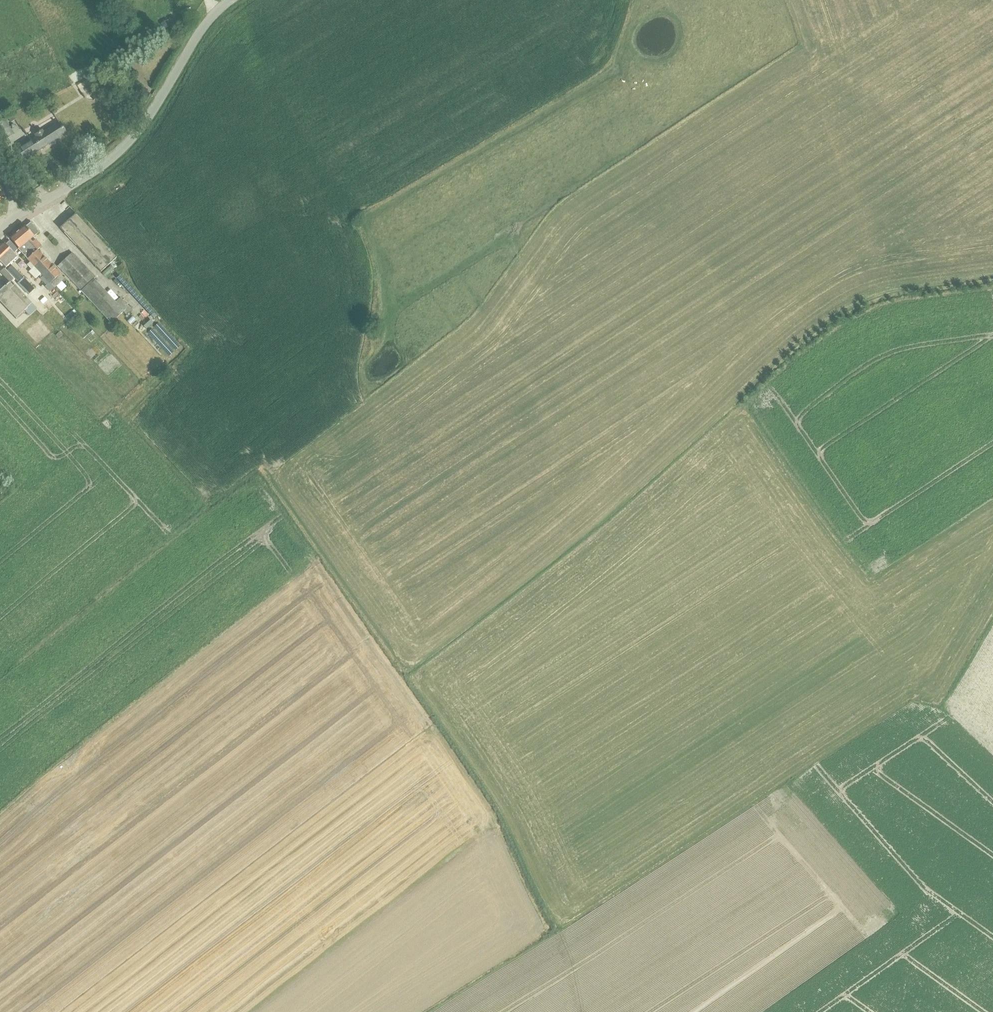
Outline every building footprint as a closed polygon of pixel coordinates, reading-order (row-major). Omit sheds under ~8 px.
[(173,16),(168,19),(171,25),(177,22),(173,16)] [(167,20),(160,24),(163,30),(171,27),(167,20)] [(156,26),(150,29),(153,35),(159,32),(156,26)] [(124,47),(122,49),(127,53),(128,54),(132,50),(126,45),(124,47)] [(4,119),(0,122),(0,141),(0,142),(13,134),(4,119)] [(18,149),(24,158),(65,132),(59,123),(43,133),(41,131),(35,134),(37,137),(18,149)] [(100,271),(116,256),(76,213),(60,228),(100,271)] [(27,259),(37,250),(29,240),(39,231),(30,222),(25,226),(24,225),(10,238),(19,248),(18,249),(27,259)] [(18,249),(10,240),(6,244),(5,243),(0,247),(0,262),(2,263),(6,267),(17,257),(13,254),(14,253),(18,249)] [(64,278),(38,249),(37,250),(27,259),(30,262),(40,274),(42,276),(53,288),(64,278)] [(116,303),(93,279),(95,277),(72,253),(58,266),(81,290),(111,322),(123,310),(126,313),(131,308),(121,297),(116,303)] [(30,262),(27,264),(32,268),(29,271),(36,278),(40,274),(30,262)] [(7,269),(19,282),(24,277),(12,264),(7,269)] [(42,276),(40,278),(47,285),(45,286),(50,291),(53,288),(42,276)] [(19,282),(17,283),(28,295),(34,289),(24,277),(19,282)] [(0,291),(0,301),(15,318),(25,310),(29,315),(37,308),(14,284),(13,286),(9,282),(0,291)] [(72,310),(66,316),(69,320),(76,314),(72,310)]
